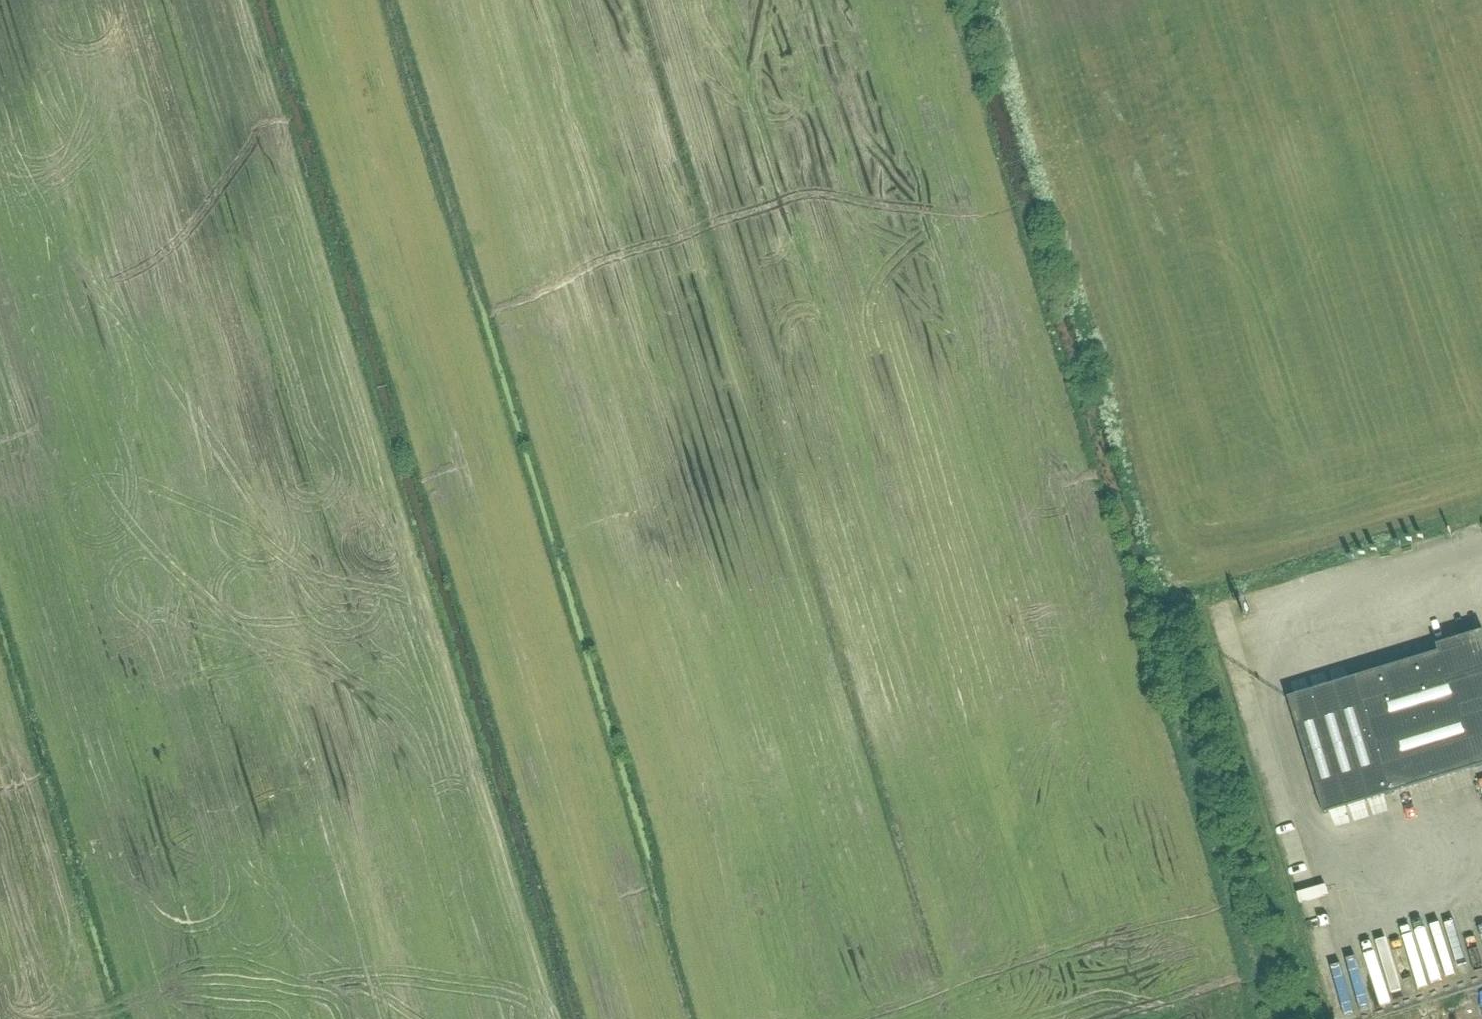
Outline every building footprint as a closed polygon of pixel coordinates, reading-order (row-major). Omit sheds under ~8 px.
[(1289,699),(1324,815),(1481,767),(1481,632),(1436,646),(1438,653),(1289,699)]
